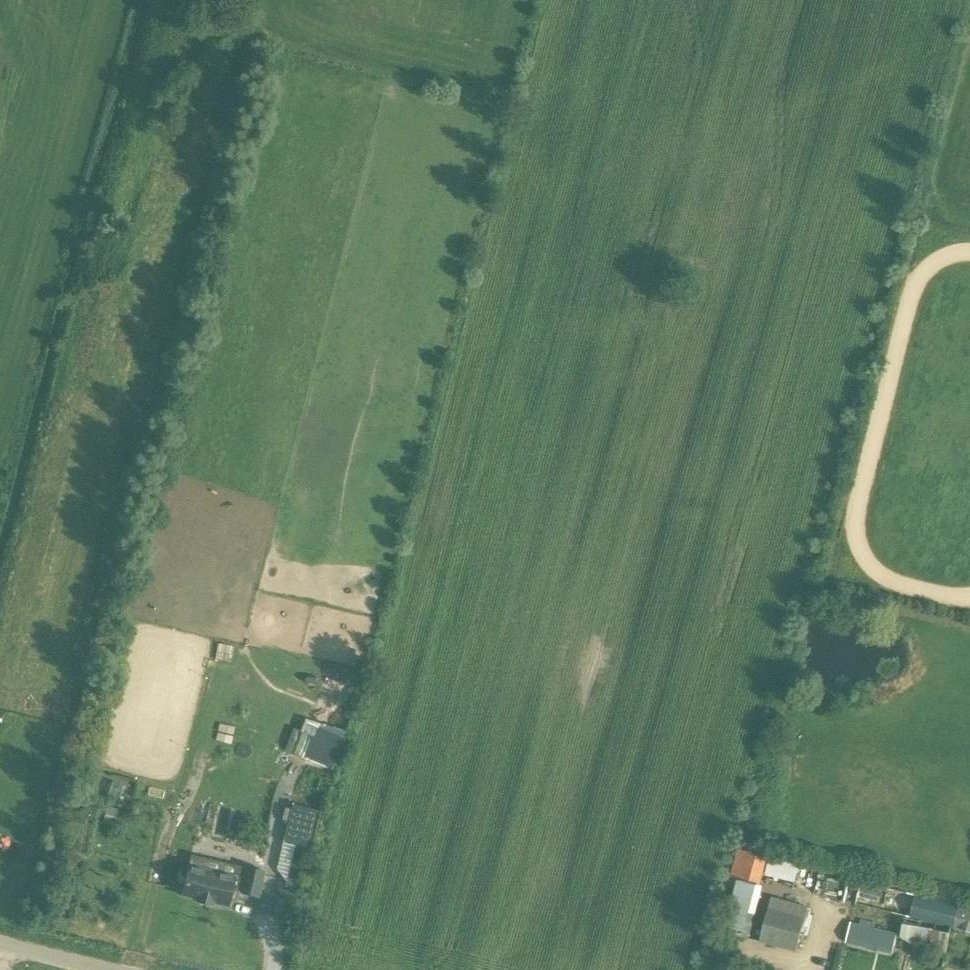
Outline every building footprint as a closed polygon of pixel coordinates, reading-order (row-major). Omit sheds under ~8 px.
[(292,804),(283,842),(294,845),(285,884),(297,887),(307,848),(308,849),(318,810),(292,804)] [(103,822),(113,825),(118,808),(108,805),(103,822)] [(21,882),(27,859),(29,859),(32,847),(30,846),(34,831),(12,826),(16,811),(0,807),(0,832),(3,832),(1,840),(0,840),(0,877),(21,882)] [(750,937),(764,884),(759,883),(766,856),(738,849),(729,884),(737,886),(725,931),(750,937)] [(794,881),(799,862),(770,855),(765,874),(794,881)] [(244,879),(189,865),(182,895),(197,899),(197,901),(212,904),(212,902),(228,906),(232,888),(242,890),(241,892),(258,896),(263,871),(247,868),(244,879)] [(955,926),(961,904),(861,880),(856,903),(907,915),(902,936),(917,945),(948,953),(955,926)] [(796,950),(808,908),(772,899),(761,941),(796,950)] [(961,904),(955,926),(969,930),(969,906),(961,904)] [(894,952),(898,934),(851,923),(847,941),(894,952)]
